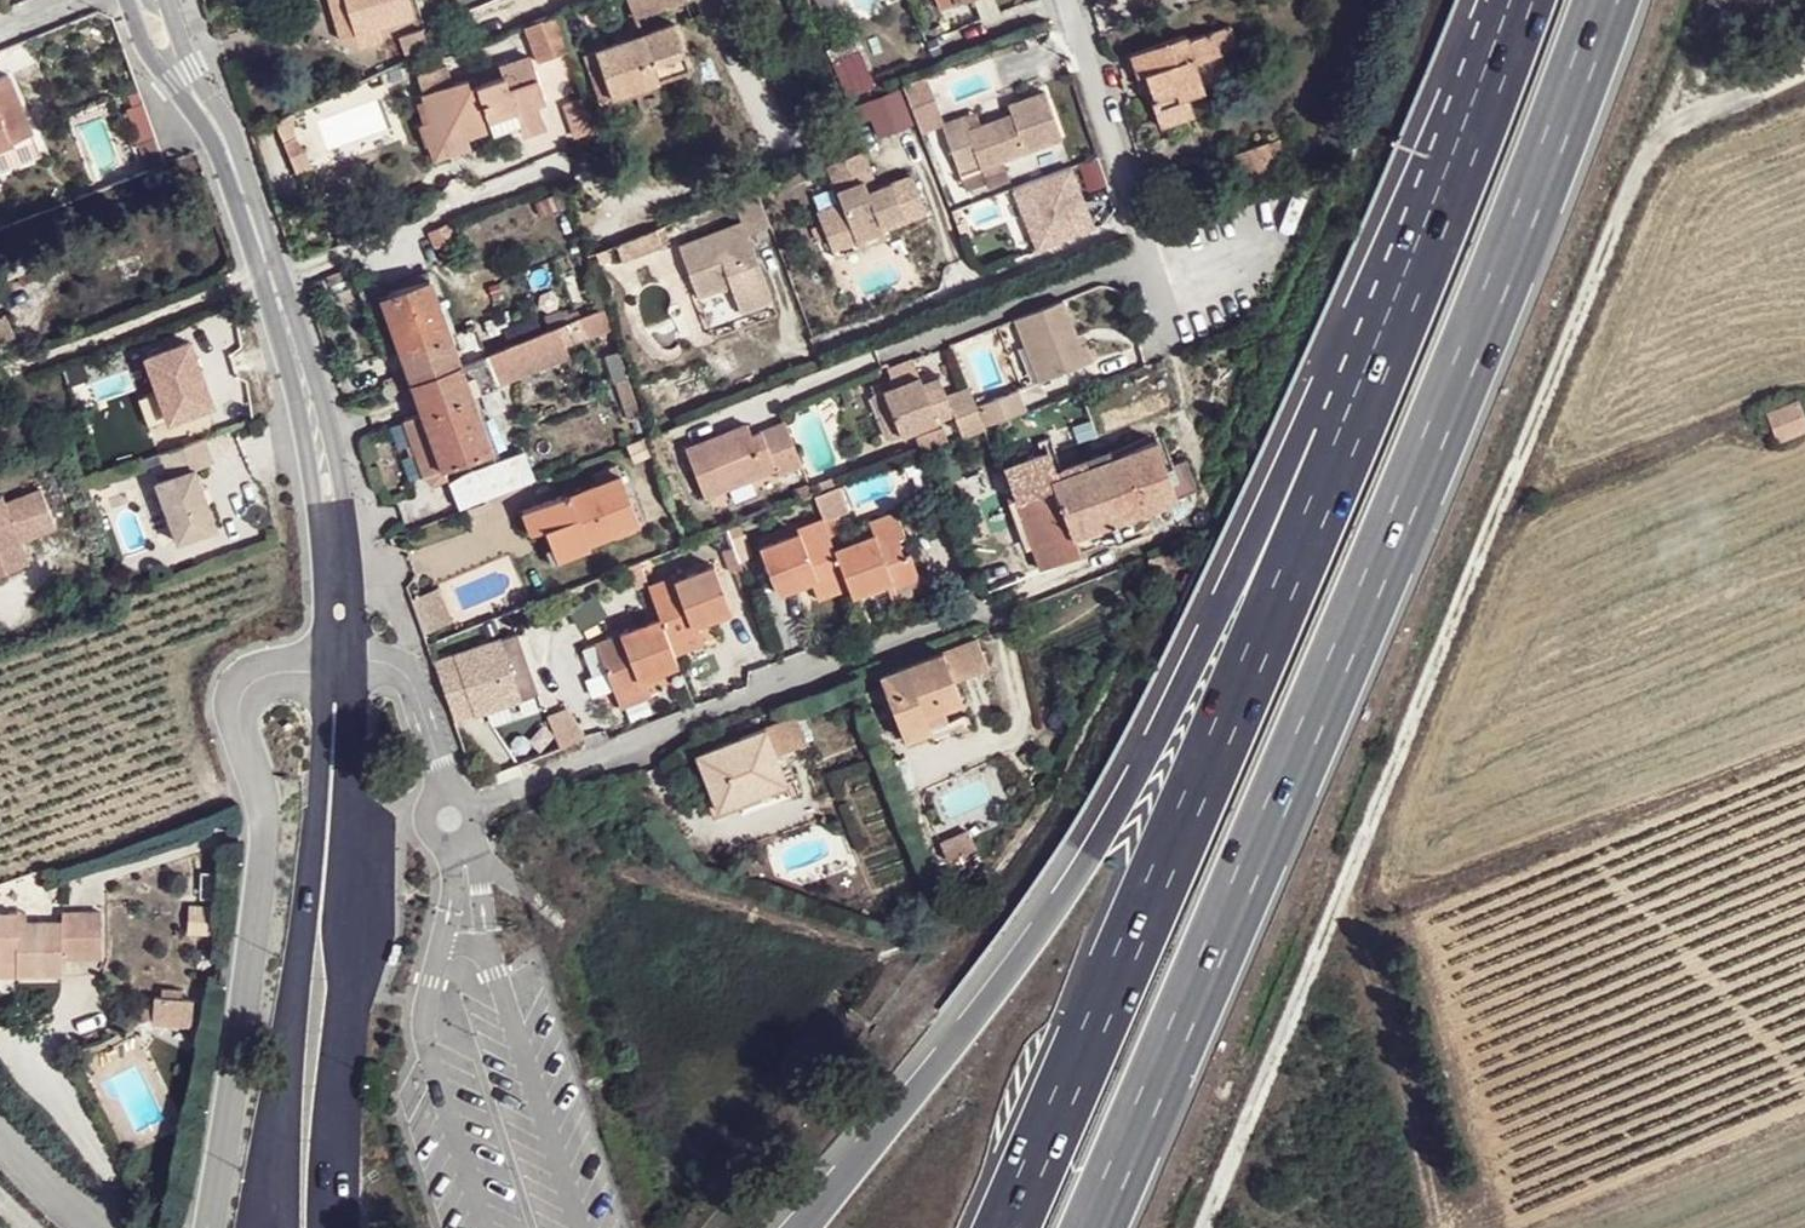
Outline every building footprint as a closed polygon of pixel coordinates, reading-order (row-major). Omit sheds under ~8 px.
[(346,42),(358,49),(383,40),(380,27),(412,17),(406,0),(332,0),(346,42)] [(663,0),(629,0),(637,18),(666,7),(663,0)] [(560,13),(532,24),(546,58),(571,47),(560,13)] [(601,102),(633,91),(657,82),(692,70),(675,23),(643,34),(640,29),(627,34),(628,39),(586,54),(601,102)] [(409,59),(430,49),(424,30),(403,39),(409,59)] [(837,30),(825,35),(833,55),(838,53),(837,46),(843,43),(837,30)] [(1138,52),(1147,76),(1151,73),(1161,101),(1159,102),(1167,126),(1201,113),(1195,95),(1212,88),(1204,64),(1227,55),(1219,32),(1195,40),(1192,33),(1138,52)] [(861,52),(836,62),(850,96),(875,86),(861,52)] [(468,78),(428,93),(445,142),(494,125),(495,132),(497,137),(521,128),(524,136),(548,128),(540,105),(547,102),(530,56),(500,67),(504,75),(471,87),(468,78)] [(918,129),(942,121),(924,70),(900,78),(918,129)] [(1151,73),(1147,76),(1142,77),(1152,104),(1159,102),(1161,101),(1151,73)] [(33,134),(8,76),(0,80),(0,148),(33,134)] [(897,81),(855,98),(871,136),(912,120),(897,81)] [(657,82),(633,91),(641,110),(665,102),(657,82)] [(971,131),(965,115),(943,125),(963,177),(1064,137),(1046,91),(1010,107),(1013,113),(971,131)] [(598,130),(586,92),(576,95),(577,99),(564,104),(577,137),(598,130)] [(445,142),(428,93),(422,95),(429,120),(421,124),(433,163),(472,149),(470,140),(495,132),(494,125),(445,142)] [(156,138),(143,102),(125,110),(139,145),(156,138)] [(1267,140),(1229,155),(1237,173),(1274,158),(1267,140)] [(864,152),(826,167),(840,204),(817,215),(829,243),(852,234),(855,243),(883,232),(926,215),(910,177),(878,190),(868,193),(860,172),(870,168),(864,152)] [(878,190),(870,168),(860,172),(868,193),(878,190)] [(757,192),(734,201),(743,222),(677,250),(696,302),(731,288),(741,316),(774,304),(748,234),(770,226),(757,192)] [(446,227),(430,233),(435,248),(452,241),(446,227)] [(887,241),(883,232),(855,243),(852,234),(829,243),(835,262),(887,241)] [(351,270),(334,276),(338,286),(353,280),(351,270)] [(338,286),(334,276),(327,279),(331,288),(338,286)] [(412,381),(486,352),(475,325),(451,333),(431,279),(389,294),(385,283),(378,286),(377,284),(359,291),(364,304),(382,296),(409,371),(392,376),(396,387),(397,389),(413,385),(412,381)] [(1060,301),(1013,320),(1036,382),(1090,360),(1083,341),(1077,344),(1060,301)] [(605,307),(581,316),(589,337),(613,328),(605,307)] [(5,315),(0,317),(0,343),(15,337),(5,315)] [(569,357),(558,325),(486,352),(412,381),(413,385),(424,411),(446,467),(493,450),(473,396),(499,386),(498,383),(569,357)] [(643,416),(621,354),(605,360),(627,422),(643,416)] [(959,438),(984,429),(967,387),(945,395),(934,368),(884,388),(902,433),(951,416),(959,438)] [(902,433),(884,388),(871,393),(889,439),(902,433)] [(1015,389),(975,405),(984,429),(1024,413),(1015,389)] [(1768,414),(1781,441),(1804,431),(1804,418),(1799,401),(1768,414)] [(448,476),(446,467),(424,411),(404,420),(423,474),(433,483),(448,476)] [(801,465),(783,420),(748,434),(743,424),(683,448),(702,495),(771,467),(774,475),(801,465)] [(212,453),(204,429),(160,445),(168,470),(154,474),(177,535),(215,519),(195,460),(212,453)] [(1113,458),(1088,467),(1110,524),(1117,541),(1157,527),(1152,509),(1196,492),(1185,461),(1167,468),(1158,442),(1113,458)] [(1085,458),(1088,467),(1113,458),(1110,449),(1085,458)] [(450,482),(460,510),(537,480),(525,451),(465,472),(450,482)] [(1050,452),(1005,468),(1012,488),(1033,548),(1041,570),(1083,555),(1076,537),(1110,524),(1088,467),(1058,478),(1055,469),(1050,452)] [(1058,478),(1088,467),(1085,458),(1055,469),(1058,478)] [(570,491),(537,505),(547,528),(553,547),(585,533),(588,541),(640,521),(622,474),(571,494),(570,491)] [(26,556),(18,538),(52,522),(35,483),(1,499),(0,498),(0,568),(26,556)] [(797,502),(813,495),(812,493),(808,483),(792,490),(797,502)] [(838,485),(813,495),(823,520),(848,511),(838,485)] [(1033,548),(1012,488),(1003,491),(1024,551),(1033,548)] [(547,528),(537,505),(523,511),(531,533),(547,528)] [(795,523),(799,530),(801,540),(826,530),(818,514),(795,523)] [(841,571),(846,585),(850,594),(870,588),(877,606),(924,588),(909,550),(903,553),(889,522),(870,529),(872,534),(833,548),(841,571)] [(801,540),(799,530),(757,547),(774,591),(795,584),(792,576),(805,571),(811,583),(841,571),(833,548),(826,530),(801,540)] [(585,533),(553,547),(559,562),(592,549),(588,541),(585,533)] [(1175,556),(1162,561),(1166,571),(1179,567),(1175,556)] [(713,564),(674,579),(676,589),(652,599),(658,618),(668,640),(700,627),(698,623),(711,616),(730,609),(713,564)] [(841,571),(811,583),(815,597),(846,585),(841,571)] [(676,589),(674,579),(671,575),(646,585),(652,599),(676,589)] [(423,629),(450,619),(437,585),(410,595),(423,629)] [(719,637),(711,616),(698,623),(700,627),(706,642),(719,637)] [(677,664),(674,655),(668,640),(658,618),(594,643),(613,693),(645,681),(644,676),(656,673),(677,664)] [(542,691),(521,626),(429,658),(451,725),(542,691)] [(674,655),(706,642),(700,627),(668,640),(674,655)] [(978,636),(882,675),(905,738),(934,727),(927,713),(964,698),(956,677),(989,665),(978,636)] [(662,688),(656,673),(644,676),(645,681),(650,693),(662,688)] [(618,705),(650,693),(645,681),(613,693),(618,705)] [(532,756),(584,736),(565,706),(519,726),(532,756)] [(699,757),(717,800),(720,809),(789,783),(778,755),(807,744),(797,717),(699,757)] [(720,809),(717,800),(709,803),(716,821),(792,793),(789,783),(720,809)] [(0,908),(0,951),(7,950),(6,972),(55,972),(56,958),(56,950),(94,950),(96,908),(55,910),(55,918),(18,917),(8,917),(7,908),(0,908)] [(16,908),(7,908),(8,917),(18,917),(16,908)] [(56,950),(56,958),(93,959),(94,950),(56,950)] [(187,1024),(192,996),(157,991),(153,1019),(187,1024)]
